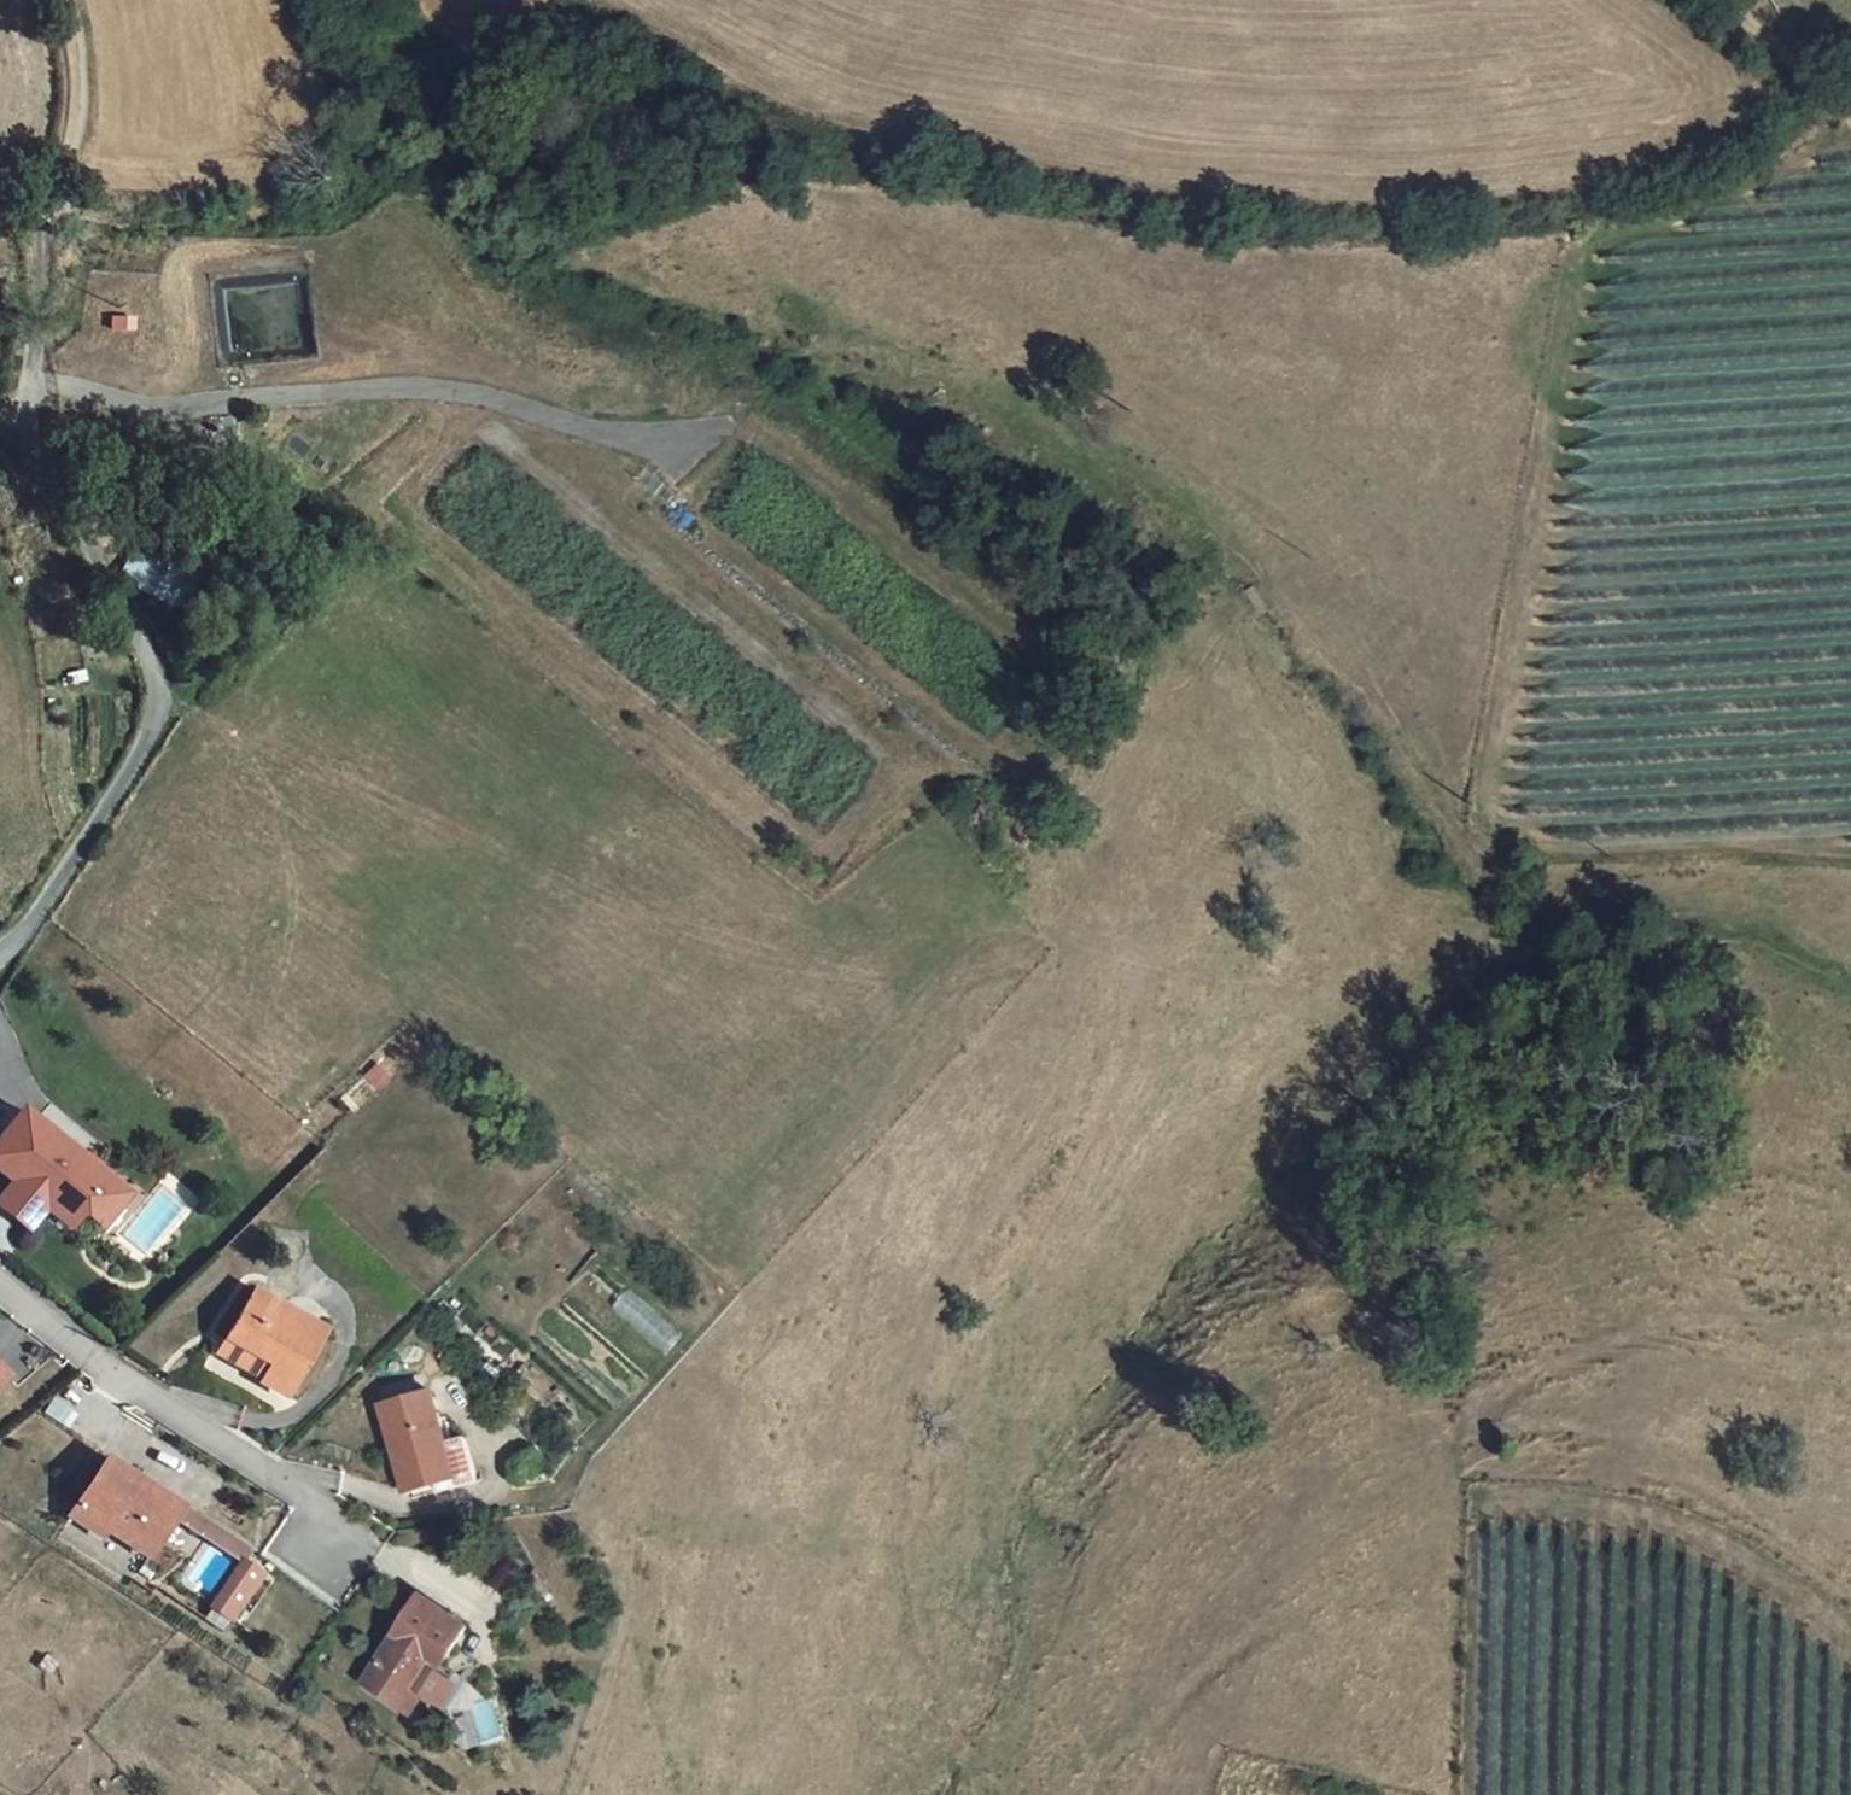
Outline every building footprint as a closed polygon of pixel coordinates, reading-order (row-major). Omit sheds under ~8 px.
[(1567,223),(1564,239),(1576,239),(1577,224),(1567,223)] [(131,558),(120,580),(152,596),(163,575),(131,558)] [(29,1103),(0,1136),(0,1158),(18,1175),(21,1172),(34,1184),(49,1197),(46,1200),(57,1209),(70,1222),(84,1207),(101,1223),(121,1201),(103,1185),(112,1176),(89,1156),(78,1157),(70,1149),(75,1143),(29,1103)] [(18,1175),(0,1193),(0,1195),(29,1221),(46,1200),(49,1197),(44,1192),(38,1188),(34,1183),(28,1178),(24,1174),(21,1172),(18,1175)] [(130,1192),(112,1176),(103,1185),(121,1201),(130,1192)] [(242,1320),(281,1343),(271,1362),(295,1376),(330,1312),(268,1275),(242,1320)] [(232,1338),(271,1362),(281,1343),(242,1320),(232,1338)] [(0,1365),(0,1388),(12,1376),(0,1365)] [(446,1433),(428,1377),(378,1393),(407,1485),(457,1467),(460,1476),(477,1470),(463,1427),(446,1433)] [(136,1547),(169,1496),(93,1448),(62,1498),(136,1547)] [(258,1565),(238,1551),(207,1599),(227,1612),(258,1565)] [(438,1607),(394,1580),(342,1664),(380,1690),(408,1645),(414,1650),(438,1607)]
